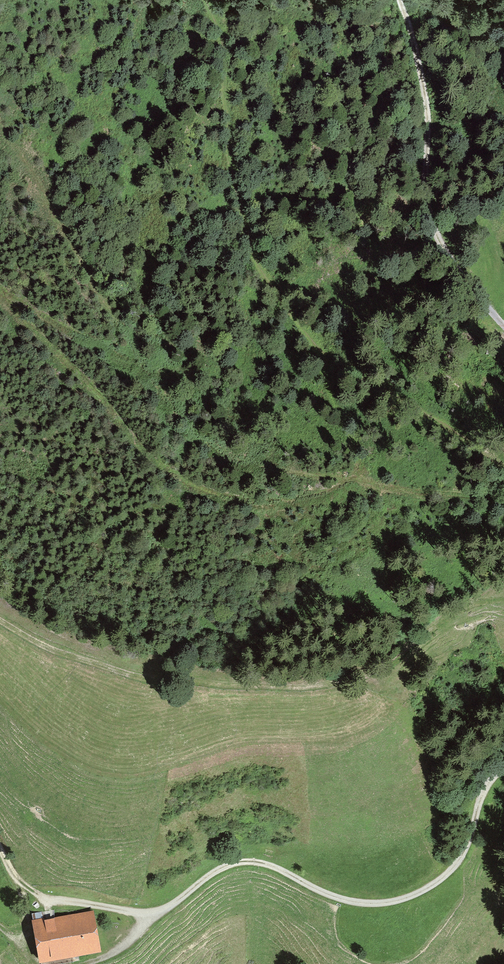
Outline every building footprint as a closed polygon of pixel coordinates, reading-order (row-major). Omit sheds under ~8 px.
[(92,913),(38,923),(44,957),(98,947),(92,913)]
